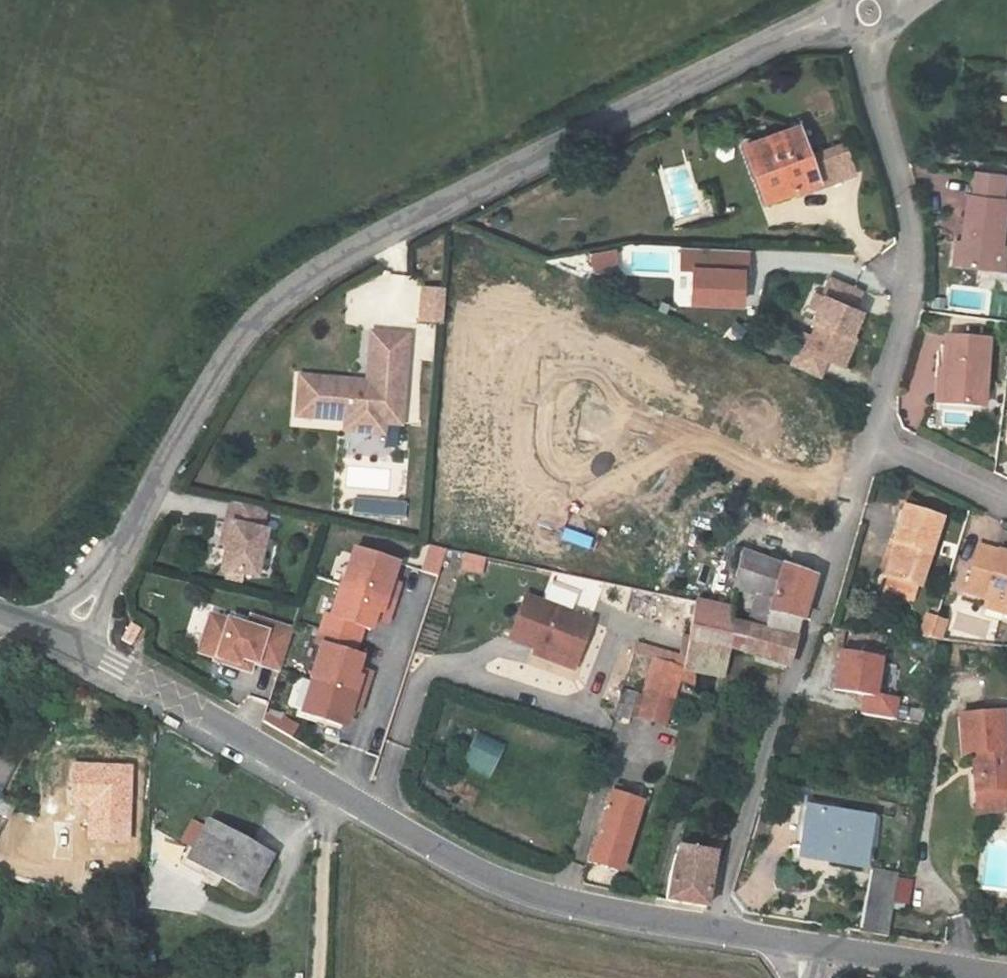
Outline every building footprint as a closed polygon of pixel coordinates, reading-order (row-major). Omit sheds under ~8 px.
[(790,123),(739,144),(764,200),(814,178),(790,123)] [(843,139),(816,149),(829,185),(856,176),(843,139)] [(1000,243),(1005,198),(967,193),(963,232),(966,232),(965,240),(953,238),(951,260),(986,265),(1000,267),(1003,243),(1000,243)] [(616,249),(590,252),(593,273),(619,270),(616,249)] [(745,252),(679,249),(678,271),(690,272),(688,304),(738,306),(740,274),(744,274),(745,252)] [(862,290),(830,278),(822,298),(817,311),(813,322),(818,324),(808,351),(800,348),(793,367),(822,378),(829,360),(846,366),(857,338),(852,337),(862,311),(854,308),(862,290)] [(442,284),(418,284),(417,304),(441,304),(442,284)] [(822,298),(815,295),(810,309),(817,311),(822,298)] [(441,304),(417,304),(417,324),(441,324),(441,304)] [(348,379),(297,374),(293,414),(342,419),(341,429),(380,433),(381,422),(382,410),(398,411),(405,336),(369,332),(364,381),(363,386),(348,384),(348,379)] [(813,338),(805,335),(800,348),(808,351),(813,338)] [(943,343),(940,377),(943,378),(941,410),(980,413),(984,346),(943,343)] [(941,410),(943,378),(940,377),(932,376),(930,409),(941,410)] [(382,410),(381,422),(397,424),(398,412),(382,410)] [(403,520),(404,501),(352,499),(351,519),(403,520)] [(895,540),(900,542),(889,576),(924,587),(945,517),(907,505),(895,540)] [(256,533),(261,513),(226,506),(221,528),(226,529),(222,548),(218,572),(247,579),(252,580),(261,534),(256,533)] [(218,547),(222,548),(226,529),(221,528),(218,547)] [(339,580),(390,595),(395,579),(384,576),(389,557),(348,545),(339,580)] [(986,597),(1006,604),(1006,554),(981,545),(965,591),(986,597)] [(420,574),(439,576),(442,548),(423,546),(420,574)] [(770,589),(759,623),(794,638),(804,608),(812,582),(741,549),(734,574),(770,589)] [(456,572),(481,577),(484,558),(459,553),(456,572)] [(328,629),(356,637),(360,623),(367,626),(370,615),(372,607),(386,610),(390,595),(339,580),(337,579),(327,614),(331,616),(328,629)] [(725,651),(734,654),(747,618),(697,596),(680,655),(720,667),(725,651)] [(520,597),(507,640),(576,660),(591,618),(520,597)] [(986,597),(982,608),(1006,616),(1006,604),(986,597)] [(372,607),(370,615),(384,618),(386,610),(372,607)] [(935,635),(941,614),(930,610),(923,633),(935,635)] [(223,631),(226,620),(208,615),(205,625),(223,631)] [(279,668),(291,628),(249,616),(246,626),(226,620),(223,631),(205,625),(197,651),(215,657),(214,660),(235,666),(238,656),(251,660),(279,668)] [(747,618),(734,654),(782,672),(794,638),(759,623),(747,618)] [(139,628),(127,622),(121,634),(134,640),(139,628)] [(311,676),(363,691),(367,675),(354,671),(356,664),(360,653),(352,651),(356,637),(328,629),(324,642),(319,641),(309,675),(311,676)] [(713,692),(720,667),(680,655),(638,644),(633,654),(650,660),(633,717),(670,727),(684,685),(713,692)] [(862,714),(892,720),(896,699),(873,695),(880,659),(841,651),(834,688),(865,694),(862,714)] [(235,666),(248,670),(251,660),(238,656),(235,666)] [(354,671),(367,675),(370,667),(356,664),(354,671)] [(301,711),(342,723),(347,704),(359,707),(363,691),(311,676),(301,711)] [(1006,746),(1004,745),(1001,709),(957,712),(960,752),(970,752),(974,802),(984,811),(1000,810),(1006,803),(1006,747),(1006,746)] [(178,724),(165,718),(161,725),(174,732),(178,724)] [(459,764),(490,778),(504,745),(474,731),(459,764)] [(14,763),(0,756),(0,788),(14,763)] [(73,801),(92,802),(91,837),(128,838),(130,768),(74,766),(73,801)] [(607,794),(586,866),(617,873),(640,802),(607,794)] [(802,857),(863,868),(871,819),(809,807),(802,857)] [(248,895),(268,861),(206,824),(187,856),(248,895)] [(679,906),(702,911),(725,837),(676,825),(652,900),(679,906)] [(862,935),(889,939),(899,876),(872,872),(862,935)]
